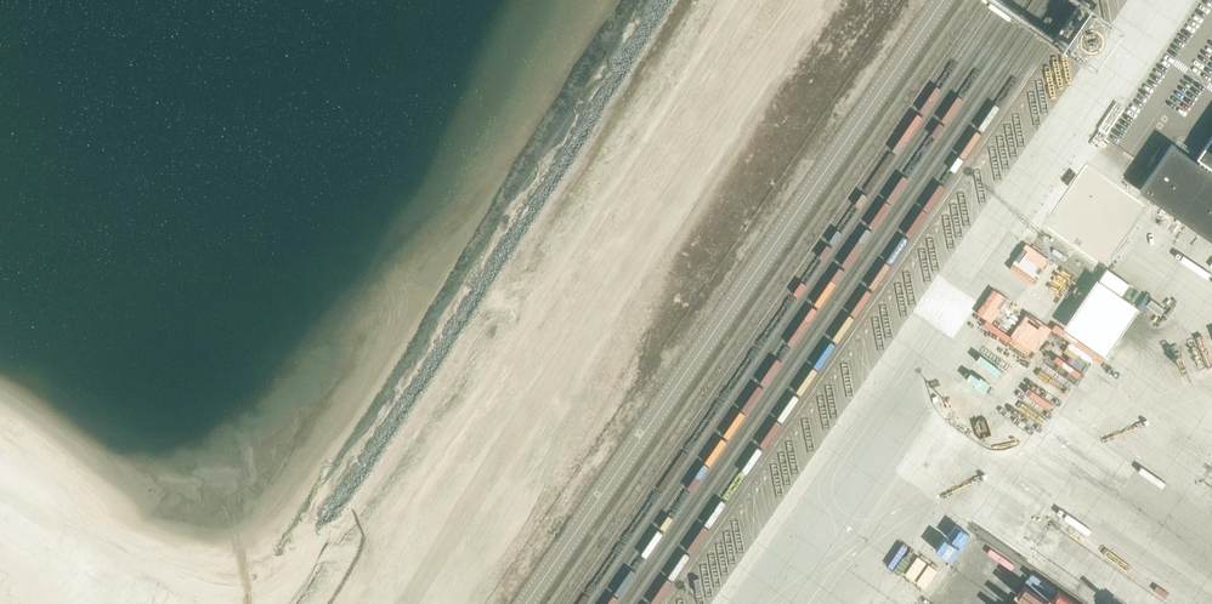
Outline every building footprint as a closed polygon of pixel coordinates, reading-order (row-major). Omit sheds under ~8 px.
[(1198,162),(1171,144),(1139,190),(1154,200),(1211,240),(1211,142),(1198,162)] [(1123,293),(1130,282),(1106,267),(1099,279),(1123,293)] [(999,324),(1012,300),(1002,294),(988,318),(999,324)] [(1103,328),(1096,337),(1099,340),(1106,330),(1103,328)]
